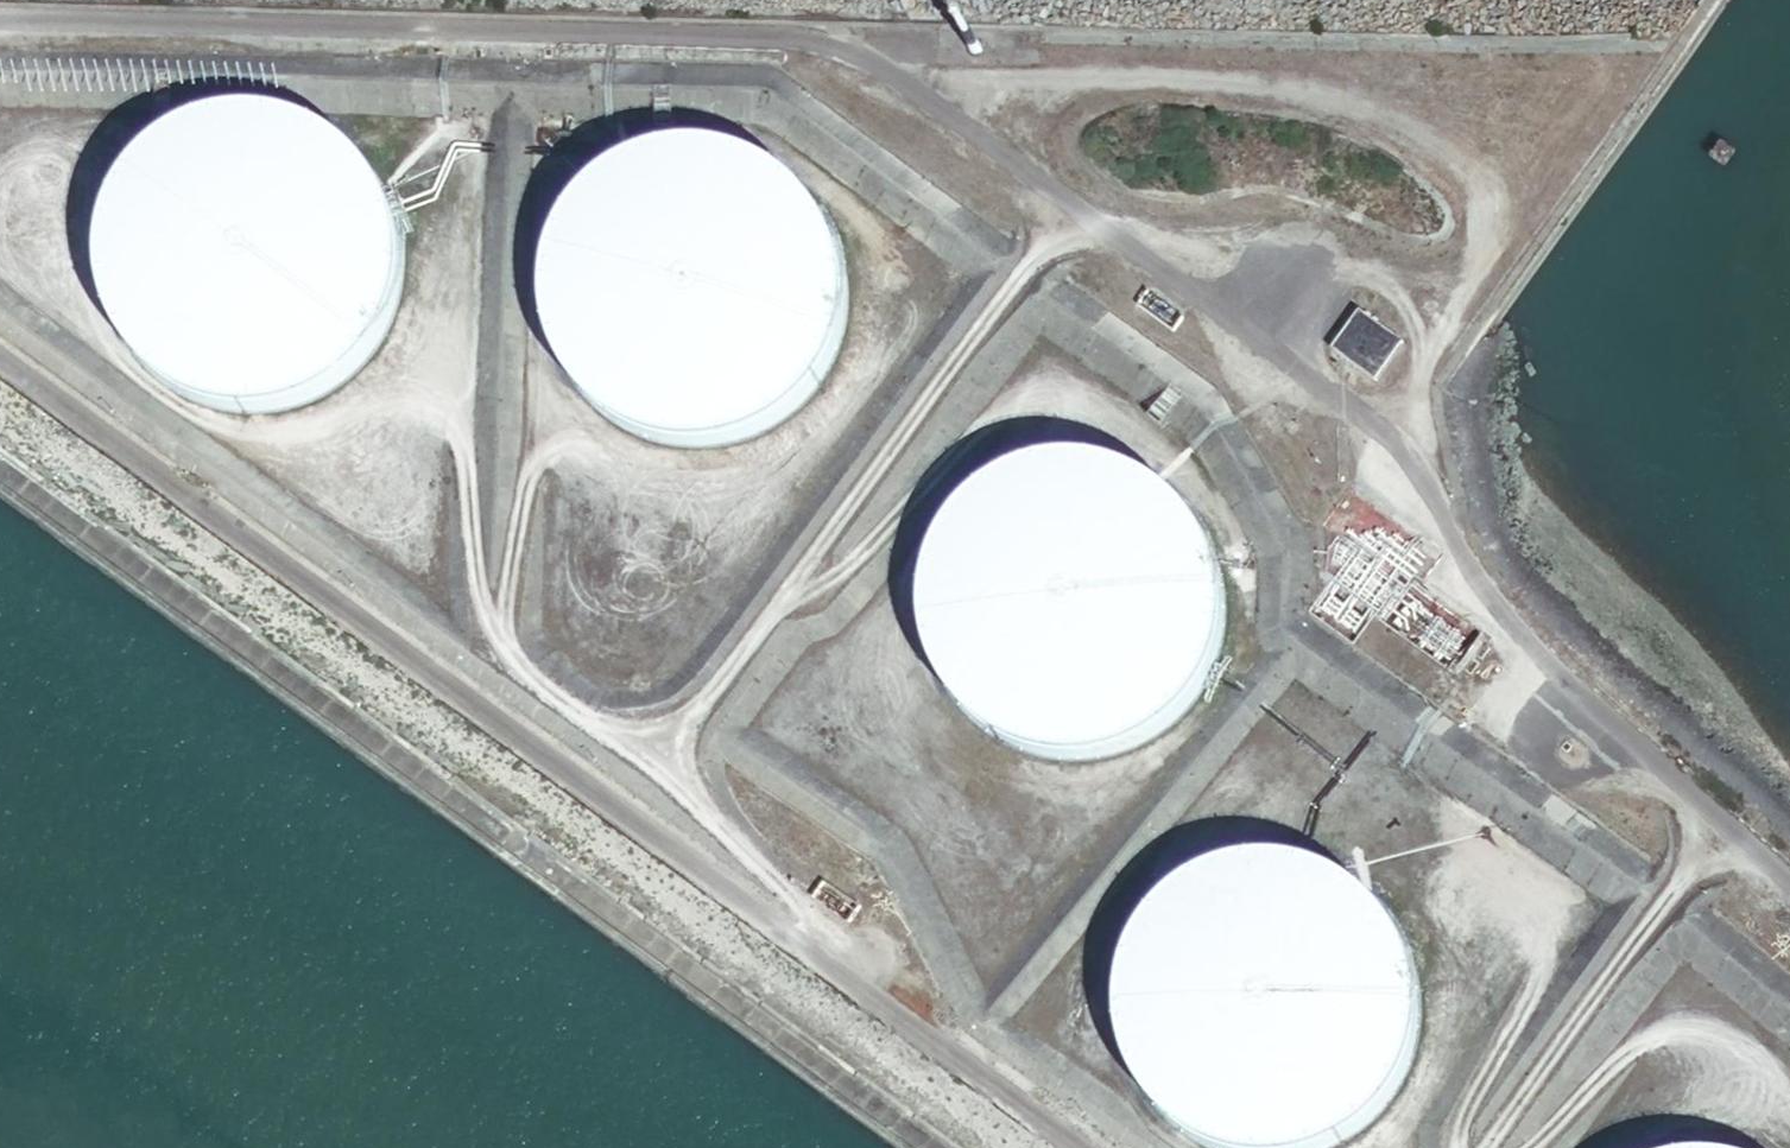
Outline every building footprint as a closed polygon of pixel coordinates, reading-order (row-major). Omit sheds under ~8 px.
[(138,331),(153,350),(176,370),(203,385),(232,393),(262,396),(292,393),(321,383),(347,368),(370,348),(387,323),(400,296),(407,267),(407,236),(401,207),(389,179),(372,154),(350,133),(324,117),(296,107),(266,103),(235,105),(208,112),(183,125),(161,142),(142,162),(128,186),(118,212),(114,237),(114,262),(118,286),(126,309),(138,331)] [(853,335),(860,304),(860,275),(854,246),(844,219),(828,194),(808,173),(785,156),(759,143),(730,135),(700,133),(669,137),(640,146),(613,161),(590,181),(571,206),(557,233),(549,263),(546,294),(551,325),(561,355),(577,382),(598,405),(623,424),(652,437),(682,444),(714,445),(745,440),(774,429),(801,412),(823,390),(841,364),(853,335)] [(1359,308),(1332,343),(1374,375),(1401,340),(1359,308)] [(974,719),(996,735),(1024,748),(1055,756),(1087,757),(1118,752),(1147,741),(1174,724),(1196,702),(1214,676),(1226,646),(1231,615),(1230,584),(1223,553),(1210,525),(1191,499),(1167,479),(1140,463),(1110,453),(1079,450),(1049,452),(1020,461),(992,475),(969,494),(949,518),(935,544),(926,574),(923,600),(924,627),(931,653),(941,677),(956,699),(974,719)] [(1177,1114),(1203,1132),(1232,1144),(1253,1147),(1300,1147),(1326,1142),(1354,1129),(1379,1110),(1400,1086),(1416,1058),(1425,1028),(1428,997),(1424,966),(1414,936),(1397,909),(1376,885),(1350,867),(1321,855),(1290,848),(1259,849),(1233,854),(1209,863),(1187,876),(1167,893),(1151,913),(1138,936),(1129,960),(1124,988),(1125,1016),(1131,1044),(1142,1070),(1157,1094),(1177,1114)]
